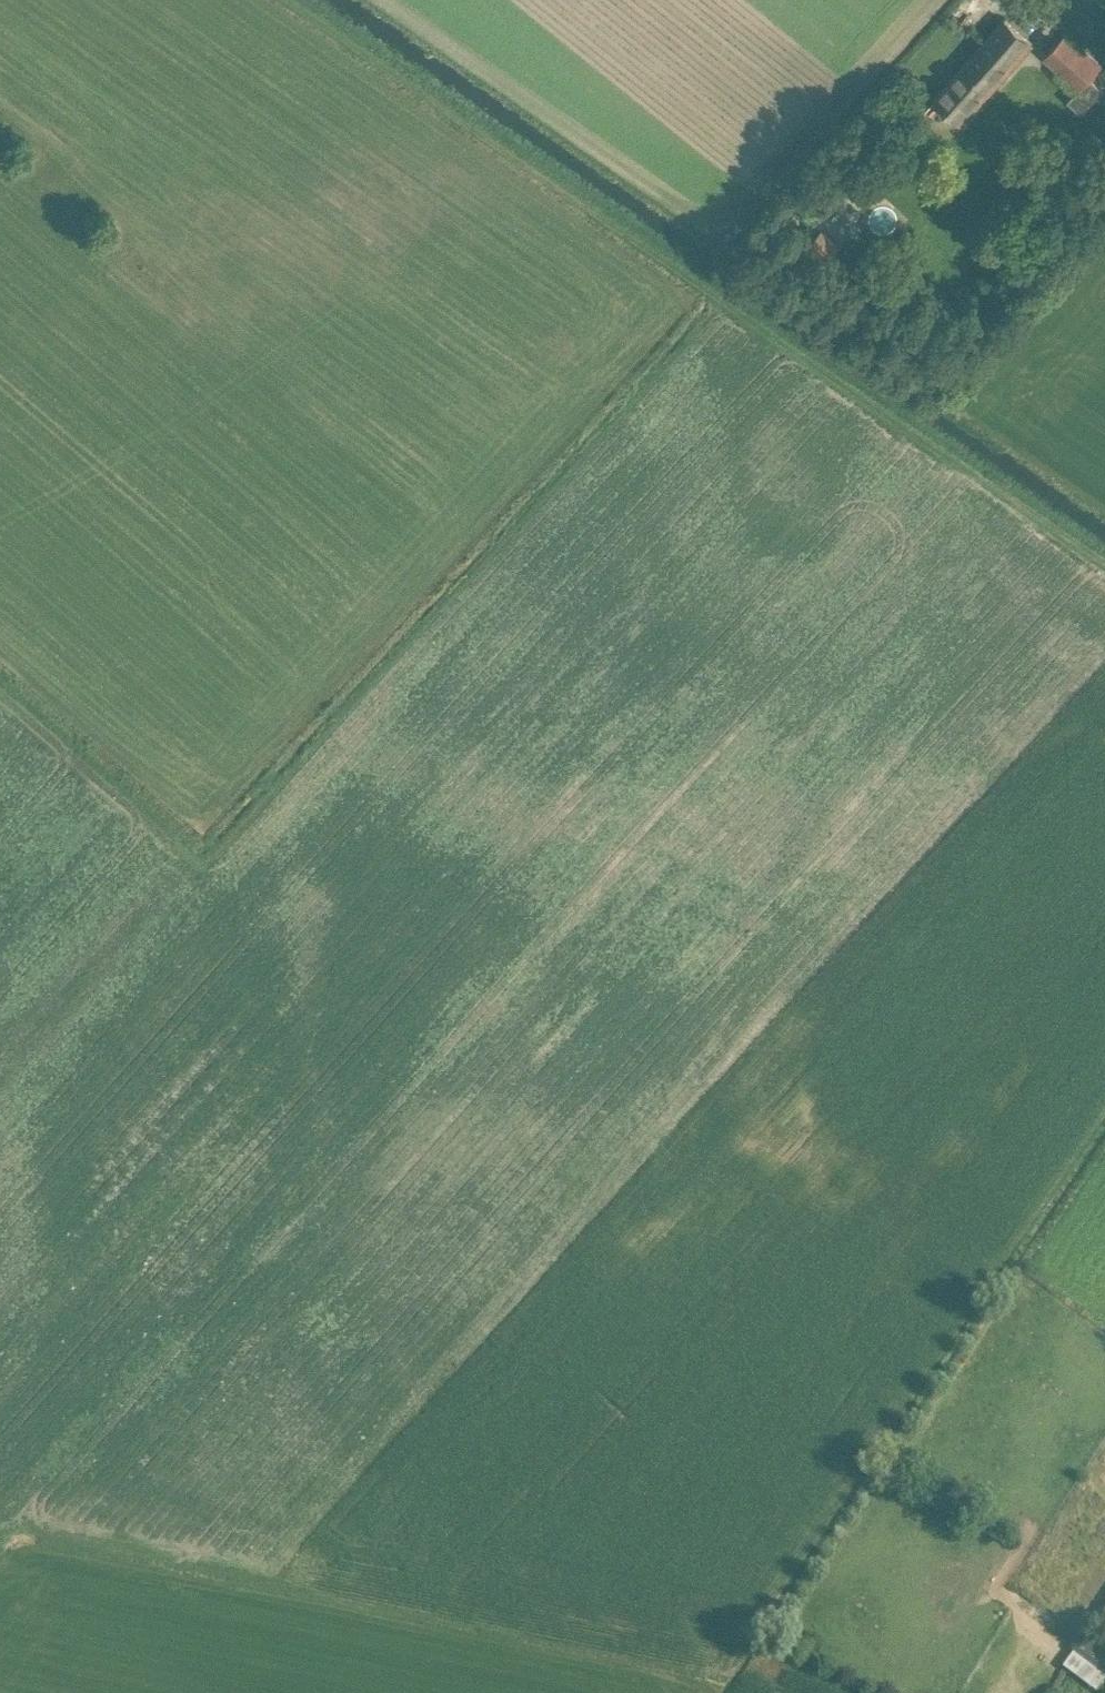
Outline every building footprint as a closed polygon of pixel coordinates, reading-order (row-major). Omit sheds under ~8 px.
[(1035,43),(1022,32),(1005,17),(935,97),(962,125),(1035,43)] [(1104,62),(1067,30),(1045,56),(1079,88),(1069,99),(1082,112),(1104,88),(1091,77),(1104,62)] [(867,283),(877,269),(868,263),(858,276),(867,283)] [(1066,1667),(1100,1692),(1101,1692),(1104,1687),(1104,1657),(1085,1642),(1066,1667)]
